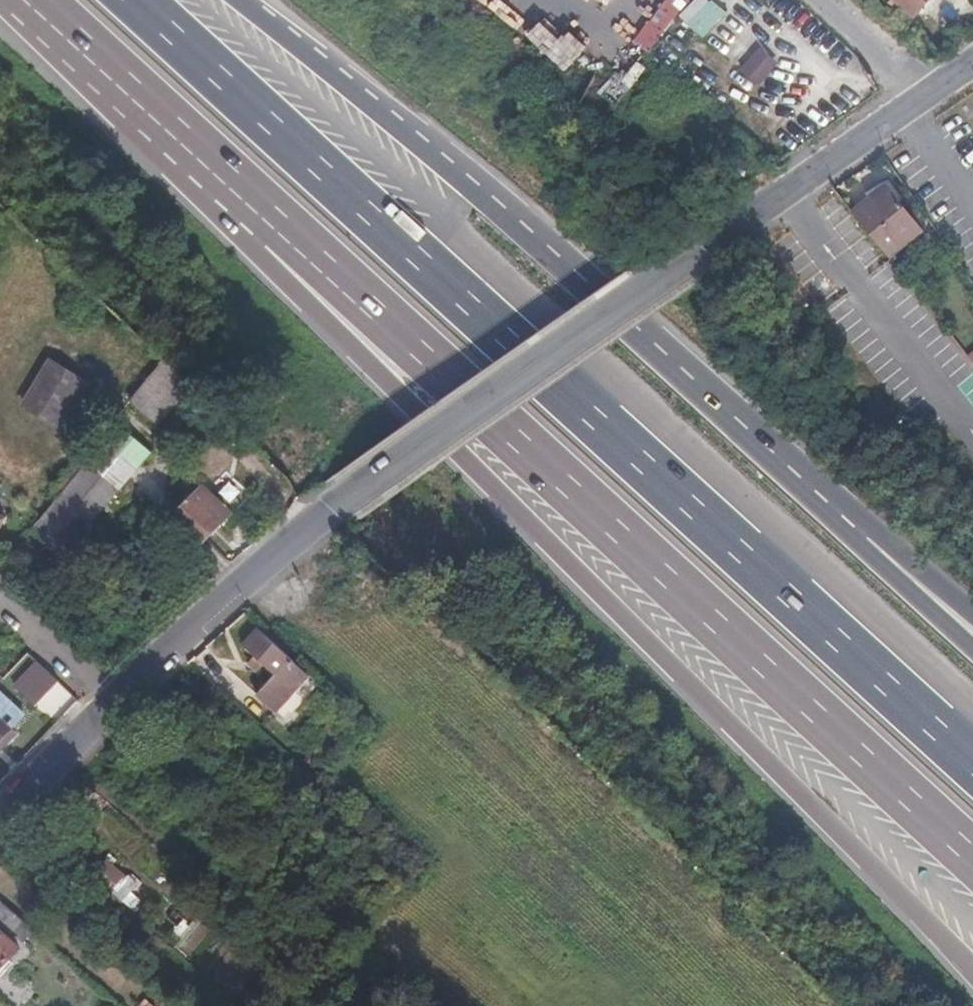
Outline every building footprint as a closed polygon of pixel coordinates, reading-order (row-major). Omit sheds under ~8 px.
[(910,14),(914,9),(918,13),(929,0),(894,0),(910,14)] [(870,199),(853,213),(887,255),(919,230),(889,193),(874,204),(870,199)] [(63,431),(92,385),(52,360),(24,407),(63,431)] [(181,392),(154,371),(131,399),(157,421),(181,392)] [(157,421),(131,399),(117,415),(143,439),(157,421)] [(87,464),(116,491),(149,454),(115,423),(82,460),(87,464)] [(69,544),(116,491),(87,464),(27,530),(52,552),(63,539),(69,544)] [(208,537),(211,534),(232,512),(203,485),(180,511),(208,537)] [(311,676),(254,624),(239,642),(275,675),(258,696),(278,713),(311,676)] [(29,653),(5,679),(27,699),(49,676),(29,653)] [(22,715),(0,695),(0,740),(22,715)] [(25,922),(1,899),(0,900),(0,922),(14,934),(25,922)] [(0,931),(0,971),(20,948),(0,931)]
